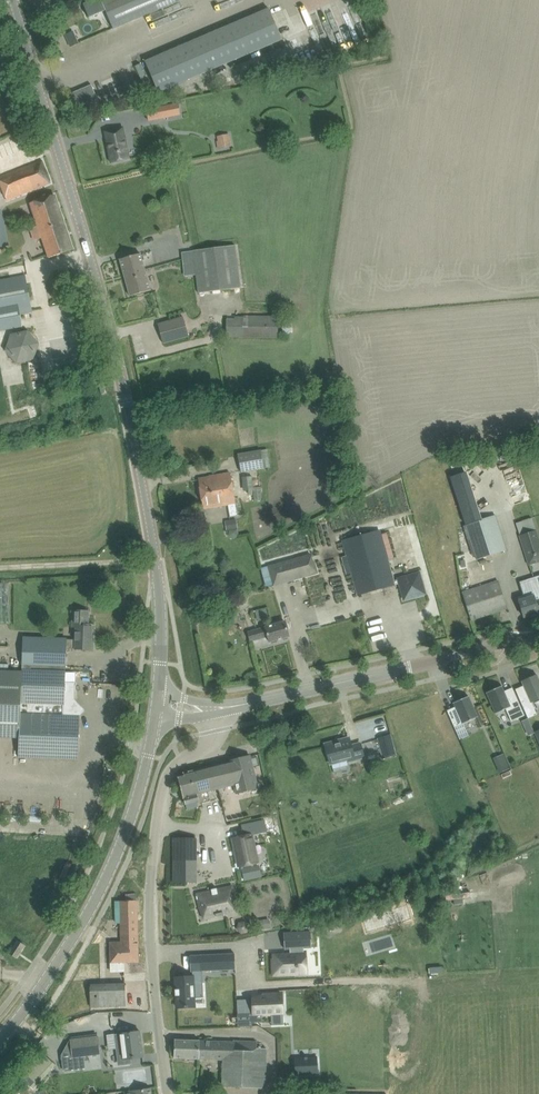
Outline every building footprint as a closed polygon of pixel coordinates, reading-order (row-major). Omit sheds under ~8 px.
[(119,0),(95,0),(83,5),(89,18),(105,11),(113,29),(129,22),(119,0)] [(129,22),(176,2),(175,0),(119,0),(129,22)] [(163,54),(155,58),(145,62),(158,93),(176,85),(163,54)] [(91,84),(67,95),(75,114),(99,104),(91,84)] [(162,106),(146,109),(148,121),(165,117),(162,106)] [(124,127),(115,129),(104,131),(111,163),(127,160),(125,150),(128,149),(124,127)] [(216,141),(217,148),(232,145),(229,133),(217,136),(218,140),(216,141)] [(0,180),(0,185),(7,201),(51,183),(43,162),(0,180)] [(49,258),(72,250),(55,195),(31,203),(49,258)] [(8,245),(1,209),(0,210),(0,246),(8,245)] [(194,251),(194,254),(200,292),(242,286),(236,244),(194,251)] [(120,259),(130,296),(150,291),(140,254),(120,259)] [(0,281),(0,330),(21,326),(19,313),(32,311),(25,276),(0,281)] [(188,336),(183,316),(158,323),(163,342),(188,336)] [(235,318),(228,318),(228,335),(258,335),(278,336),(278,316),(258,316),(235,316),(235,318)] [(22,333),(19,333),(17,334),(15,335),(13,336),(11,338),(9,340),(8,343),(8,345),(8,348),(8,351),(9,353),(10,355),(12,357),(14,359),(16,360),(19,361),(21,362),(24,362),(26,361),(29,360),(31,359),(33,357),(34,355),(35,353),(36,350),(37,348),(36,345),(36,343),(35,340),(33,338),(31,336),(29,335),(27,334),(25,333),(22,333)] [(264,468),(261,450),(238,454),(241,472),(264,468)] [(204,509),(235,504),(230,473),(198,479),(204,509)] [(253,490),(252,476),(242,477),(243,491),(253,490)] [(491,517),(479,521),(465,526),(476,560),(498,553),(495,544),(500,542),(491,517)] [(238,529),(236,519),(225,521),(227,531),(238,529)] [(419,573),(399,579),(399,580),(394,581),(386,556),(379,530),(342,540),(347,555),(342,556),(347,574),(352,573),(358,595),(395,585),(394,585),(400,583),(404,599),(424,593),(419,573)] [(526,557),(538,553),(538,543),(535,531),(519,536),(526,557)] [(386,533),(380,534),(387,560),(393,558),(386,533)] [(312,554),(269,566),(274,586),(318,574),(315,562),(314,562),(312,554)] [(232,580),(216,582),(217,592),(233,590),(232,580)] [(462,593),(468,610),(471,620),(507,609),(498,581),(462,593)] [(0,583),(0,612),(9,611),(8,583),(0,583)] [(524,617),(530,615),(531,617),(537,615),(537,613),(538,612),(538,590),(536,591),(535,587),(530,584),(526,586),(523,590),(525,595),(520,596),(519,599),(519,601),(518,601),(524,617)] [(76,639),(66,639),(66,649),(93,650),(94,640),(92,640),(92,627),(88,627),(88,611),(74,611),(73,626),(77,626),(76,639)] [(285,622),(259,629),(248,632),(250,641),(268,636),(269,642),(289,636),(285,622)] [(66,639),(23,637),(22,671),(0,670),(0,737),(19,738),(19,757),(77,760),(79,715),(79,705),(74,699),(75,683),(75,684),(75,683),(65,682),(66,649),(66,639)] [(516,689),(515,689),(528,718),(537,715),(532,702),(538,699),(538,680),(537,675),(522,682),(524,686),(525,688),(517,692),(516,689)] [(505,693),(504,691),(502,687),(502,686),(486,693),(487,693),(495,713),(495,714),(506,709),(511,721),(524,716),(512,688),(512,690),(505,693)] [(449,713),(448,710),(447,711),(460,740),(469,736),(463,723),(478,717),(469,696),(453,703),(455,707),(456,710),(449,713)] [(528,718),(521,722),(525,729),(532,726),(528,718)] [(383,759),(387,758),(396,756),(390,736),(381,738),(378,739),(383,759)] [(351,746),(349,738),(340,741),(340,743),(326,747),(331,764),(347,759),(349,763),(364,759),(360,743),(351,746)] [(214,765),(211,765),(218,789),(224,788),(235,785),(237,793),(258,788),(250,756),(228,761),(218,764),(214,765)] [(507,763),(498,767),(500,772),(510,768),(507,763)] [(184,776),(178,777),(183,799),(184,798),(185,805),(196,802),(199,801),(198,800),(197,795),(208,792),(218,789),(211,765),(202,768),(183,772),(184,776)] [(412,791),(406,794),(408,800),(415,797),(412,791)] [(265,819),(241,825),(244,836),(252,834),(252,835),(267,832),(265,819)] [(232,838),(239,867),(258,862),(252,835),(252,834),(244,836),(232,838)] [(196,838),(173,838),(173,882),(196,882),(196,838)] [(259,866),(249,868),(251,878),(261,876),(259,866)] [(211,891),(196,894),(197,896),(196,896),(197,900),(197,899),(199,908),(205,907),(207,918),(216,916),(216,917),(224,915),(223,914),(229,913),(234,912),(232,901),(235,900),(232,886),(217,889),(217,888),(216,888),(217,892),(213,893),(212,889),(211,889),(211,891)] [(125,901),(115,901),(116,923),(121,923),(121,941),(121,942),(138,941),(137,900),(136,894),(125,894),(125,901)] [(290,955),(275,956),(276,974),(276,975),(295,974),(295,967),(306,967),(305,952),(304,952),(304,948),(311,947),(311,932),(284,933),(285,949),(290,948),(290,955)] [(359,939),(362,954),(395,949),(393,935),(359,939)] [(9,953),(16,958),(25,945),(18,940),(9,953)] [(121,941),(110,942),(110,963),(124,963),(139,962),(138,942),(138,941),(121,942),(121,941)] [(176,989),(175,989),(175,990),(176,990),(176,995),(175,995),(175,996),(176,996),(177,1007),(184,1007),(187,1007),(191,1007),(191,1006),(194,1006),(194,998),(193,983),(203,982),(202,971),(235,969),(235,953),(190,955),(191,971),(192,971),(192,977),(175,977),(176,989)] [(126,1006),(125,983),(90,985),(91,1007),(126,1006)] [(238,1014),(237,1014),(238,1027),(252,1026),(252,1023),(262,1022),(262,1014),(271,1014),(281,1013),(282,1013),(282,1003),(281,993),(262,994),(262,995),(258,995),(258,998),(253,998),(253,999),(254,1013),(238,1014)] [(129,1059),(143,1057),(142,1047),(141,1041),(140,1031),(120,1033),(122,1047),(117,1047),(119,1064),(124,1063),(128,1063),(130,1063),(130,1062),(129,1059)] [(73,1057),(61,1059),(63,1069),(64,1069),(64,1070),(85,1068),(84,1056),(100,1054),(98,1036),(70,1040),(73,1057)] [(199,1059),(199,1058),(199,1040),(175,1039),(174,1058),(199,1059)] [(199,1040),(199,1058),(223,1059),(222,1086),(265,1087),(266,1048),(256,1048),(256,1041),(233,1040),(233,1041),(199,1040)] [(295,1074),(295,1075),(296,1075),(317,1074),(318,1074),(318,1073),(317,1058),(317,1057),(316,1057),(308,1058),(308,1057),(304,1057),(304,1058),(296,1058),(294,1058),(294,1059),(295,1059),(295,1074)] [(136,1062),(128,1063),(132,1089),(150,1087),(147,1061),(136,1062)]
